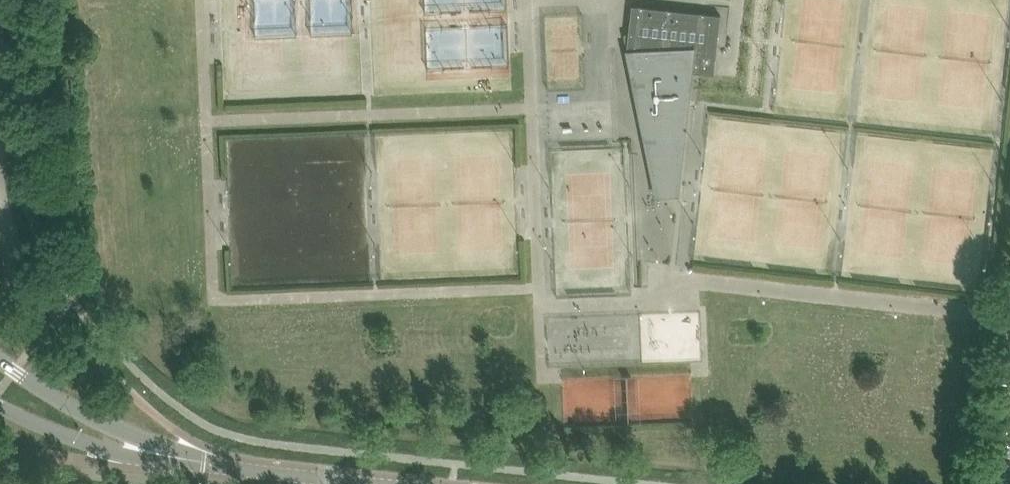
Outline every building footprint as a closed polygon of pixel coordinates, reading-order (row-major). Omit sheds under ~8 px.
[(714,74),(715,73),(717,46),(721,15),(632,5),(629,33),(627,47),(627,48),(627,53),(630,53),(636,82),(645,81),(657,138),(683,137),(690,71),(699,72),(714,74)]
